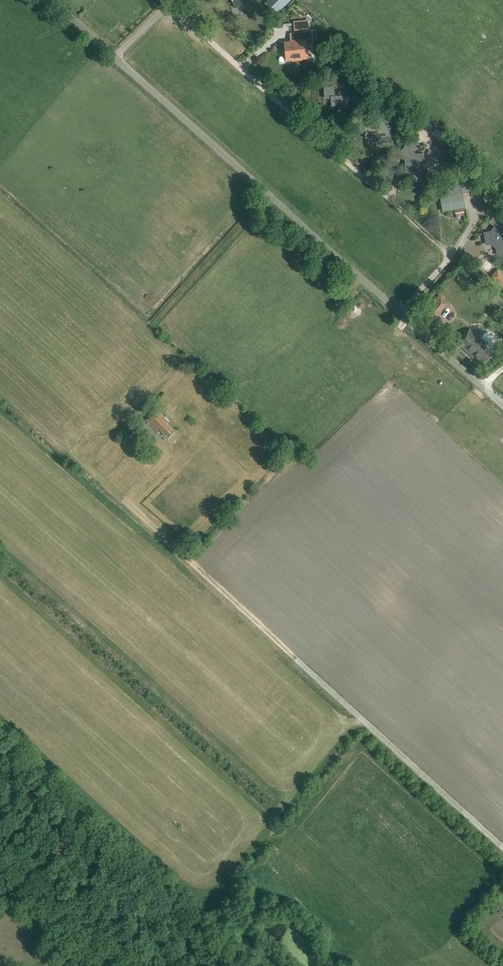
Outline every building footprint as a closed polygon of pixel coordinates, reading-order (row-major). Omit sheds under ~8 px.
[(232,0),(231,0),(232,2),(233,2),(234,9),(246,6),(245,3),(251,2),(250,0),(251,0),(232,0)] [(264,4),(275,15),(290,0),(269,0),(264,4)] [(285,44),(287,61),(292,60),(292,62),(302,61),(302,59),(306,59),(306,57),(307,57),(307,52),(306,52),(305,42),(285,44)] [(347,80),(339,81),(339,84),(329,85),(329,87),(325,87),(326,98),(332,98),(333,107),(350,106),(349,97),(348,97),(347,80)] [(379,102),(382,112),(396,108),(395,102),(398,101),(397,97),(390,99),(384,101),(379,102)] [(365,123),(366,139),(392,137),(391,120),(377,121),(377,122),(365,123)] [(437,128),(434,133),(441,139),(445,134),(437,128)] [(416,155),(412,152),(417,146),(411,141),(399,156),(405,161),(406,174),(425,173),(424,154),(416,155)] [(392,181),(396,164),(391,160),(381,172),(392,181)] [(464,209),(462,194),(469,193),(466,178),(458,179),(459,183),(447,185),(449,196),(441,197),(444,212),(454,211),(454,214),(465,212),(464,209)] [(494,215),(489,224),(494,227),(497,223),(501,225),(502,222),(502,221),(494,215)] [(502,243),(502,231),(491,233),(492,238),(486,239),(487,245),(496,243),(498,255),(502,254),(502,245),(502,243)] [(497,270),(490,278),(500,287),(502,284),(502,275),(497,270)] [(436,300),(445,307),(449,303),(440,295),(436,300)] [(432,321),(436,317),(428,309),(424,313),(432,321)] [(470,329),(457,344),(472,358),(474,356),(483,364),(493,353),(484,345),(485,343),(470,329)] [(156,409),(146,420),(158,433),(161,430),(168,438),(174,431),(167,424),(168,422),(163,417),(164,417),(156,409)] [(139,427),(131,436),(140,445),(149,436),(139,427)]
